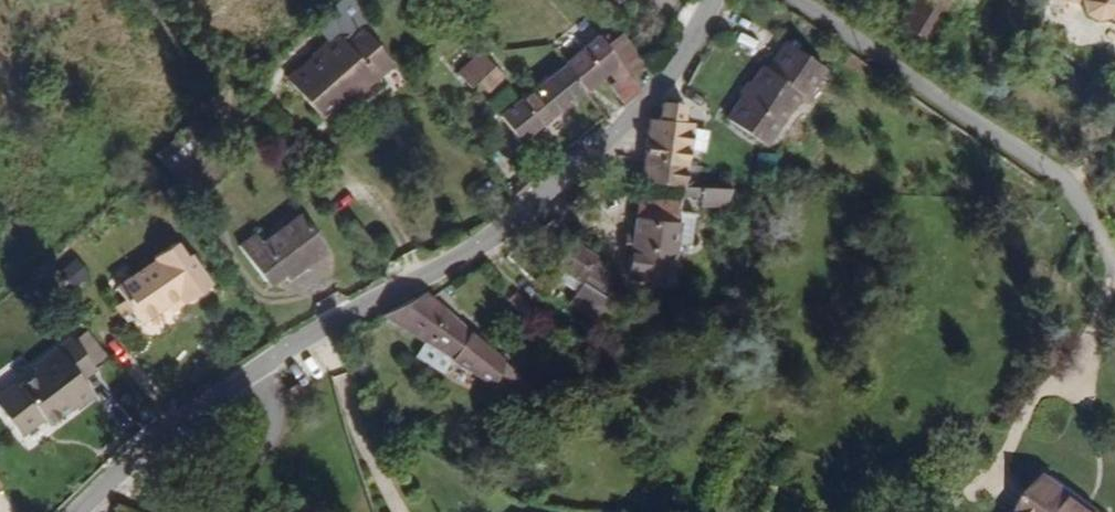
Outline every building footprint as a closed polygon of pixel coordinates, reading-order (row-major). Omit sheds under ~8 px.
[(394,49),(379,30),(389,20),(375,5),(371,0),(348,0),(322,23),(339,37),(300,73),(334,112),(340,103),(351,93),(366,94),(385,76),(377,64),(394,49)] [(957,0),(916,0),(901,25),(932,43),(957,0)] [(1088,2),(1092,14),(1099,18),(1108,18),(1114,22),(1114,0),(1083,0),(1088,2)] [(631,77),(646,65),(630,45),(619,55),(610,44),(601,34),(566,63),(589,91),(606,76),(616,88),(606,96),(619,111),(643,91),(631,77)] [(619,55),(630,45),(621,35),(610,44),(619,55)] [(807,100),(827,70),(787,44),(770,69),(765,67),(729,120),(768,146),(802,96),(807,100)] [(405,61),(394,49),(377,64),(385,76),(405,61)] [(500,91),(487,71),(500,61),(491,52),(467,74),(480,89),(487,83),(500,91)] [(515,78),(500,61),(487,71),(500,91),(515,78)] [(537,134),(589,91),(566,63),(514,107),(537,134)] [(701,179),(710,122),(698,115),(700,104),(697,95),(679,98),(678,106),(674,115),(662,117),(659,177),(701,179)] [(537,134),(514,107),(502,118),(525,145),(537,134)] [(744,202),(748,183),(701,179),(701,191),(717,192),(717,199),(744,202)] [(693,250),(701,199),(657,193),(654,232),(645,232),(643,240),(651,246),(693,250)] [(319,265),(339,249),(314,211),(275,240),(265,228),(245,239),(269,272),(278,280),(291,271),(297,275),(309,266),(319,265)] [(600,278),(612,255),(613,253),(590,236),(574,263),(586,271),(580,285),(602,297),(610,284),(600,278)] [(199,257),(188,243),(183,247),(193,261),(199,257)] [(690,284),(693,250),(651,246),(648,278),(690,284)] [(219,285),(199,257),(193,261),(183,247),(163,260),(166,265),(127,293),(150,324),(174,307),(190,295),(195,302),(219,285)] [(635,280),(621,271),(625,264),(612,255),(600,278),(610,284),(626,295),(635,280)] [(686,315),(689,293),(680,290),(676,295),(676,300),(672,305),(686,315)] [(518,368),(448,307),(427,292),(386,319),(434,346),(426,360),(456,379),(468,362),(509,383),(518,368)] [(179,314),(195,302),(190,295),(174,307),(179,314)] [(686,315),(672,305),(664,318),(684,330),(686,315)] [(102,371),(74,337),(33,371),(38,375),(23,387),(19,383),(0,398),(0,402),(27,433),(47,416),(52,421),(77,401),(80,405),(96,392),(89,382),(102,371)] [(1048,478),(1023,511),(1094,511),(1048,478)]
